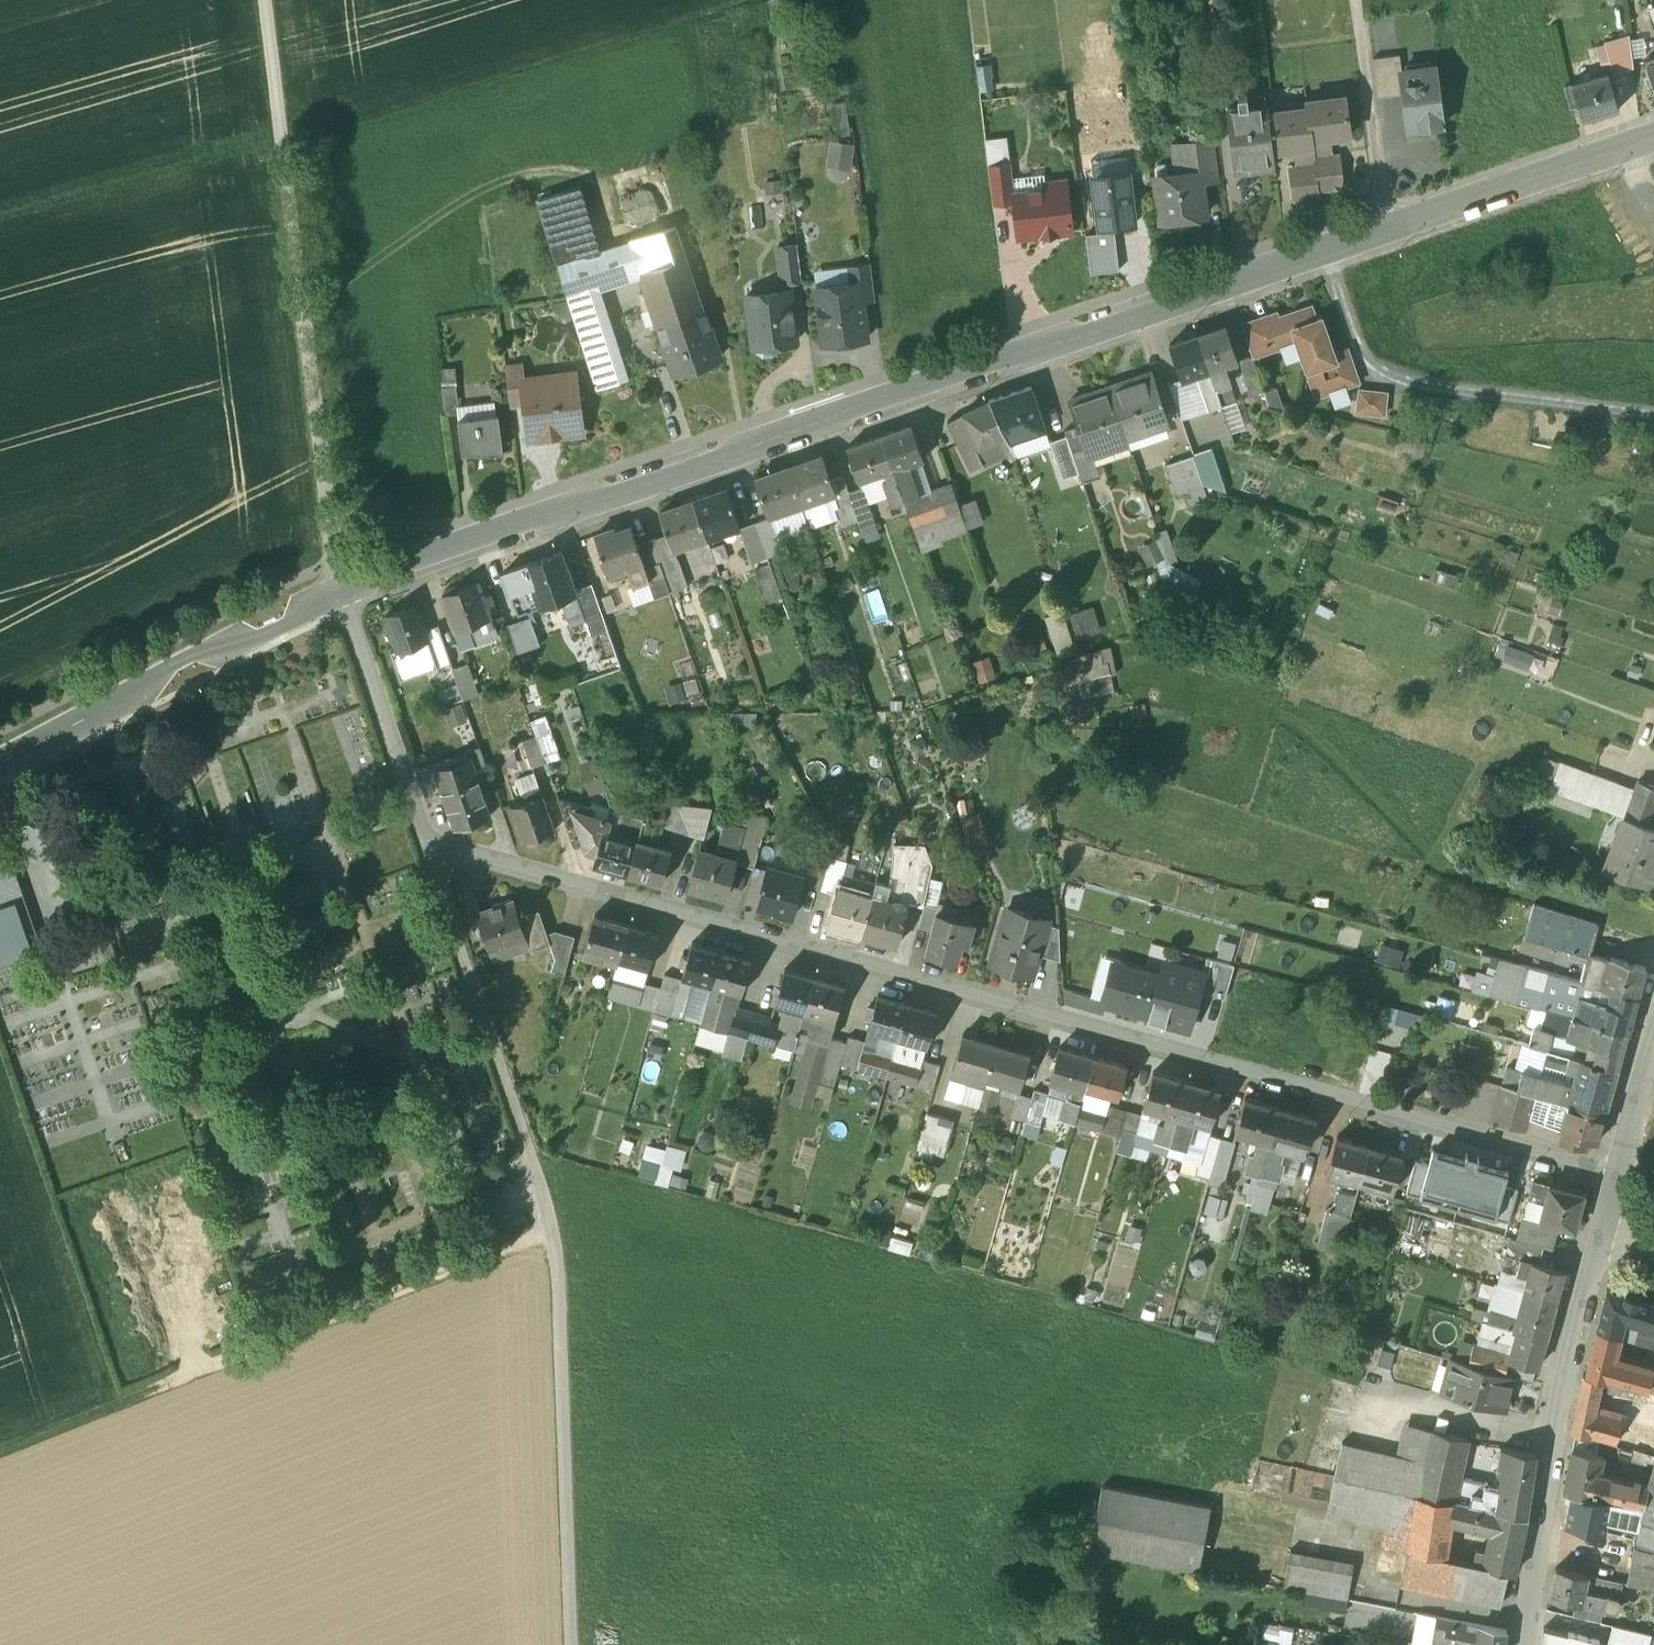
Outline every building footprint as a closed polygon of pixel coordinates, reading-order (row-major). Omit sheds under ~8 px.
[(1629,34),(1603,42),(1611,70),(1612,73),(1634,67),(1629,34)] [(1644,36),(1630,38),(1633,55),(1646,54),(1644,36)] [(1399,55),(1373,58),(1378,96),(1404,93),(1401,72),(1399,55)] [(1646,59),(1648,64),(1646,64),(1650,76),(1645,78),(1649,90),(1653,89),(1653,56),(1646,59)] [(1436,67),(1401,72),(1404,93),(1409,127),(1444,122),(1436,67)] [(1607,72),(1570,82),(1571,83),(1563,85),(1569,106),(1576,104),(1581,119),(1617,109),(1607,75),(1607,72)] [(1245,94),(1235,95),(1236,106),(1246,105),(1245,94)] [(1346,96),(1306,101),(1307,107),(1308,107),(1312,139),(1328,137),(1351,134),(1346,96)] [(846,101),(834,101),(836,133),(847,133),(846,101)] [(1267,108),(1247,111),(1246,105),(1236,106),(1225,108),(1233,170),(1254,167),(1253,162),(1274,159),(1273,150),(1268,113),(1268,112),(1267,108)] [(1307,107),(1268,112),(1268,113),(1273,150),(1296,147),(1313,145),(1312,139),(1308,107),(1307,107)] [(1328,137),(1312,139),(1313,145),(1319,189),(1344,186),(1340,155),(1331,156),(1328,137)] [(1007,139),(986,141),(993,204),(1014,202),(1013,193),(1014,193),(1007,139)] [(1210,140),(1186,143),(1190,172),(1198,171),(1199,181),(1215,180),(1210,140)] [(856,147),(831,143),(827,169),(851,173),(856,147)] [(1186,143),(1171,145),(1175,174),(1190,172),(1186,143)] [(1313,145),(1296,147),(1298,166),(1289,167),(1293,199),(1319,196),(1319,189),(1313,145)] [(1093,182),(1099,228),(1109,227),(1136,224),(1129,171),(1111,173),(1111,179),(1093,182)] [(1175,174),(1155,177),(1160,220),(1204,214),(1199,181),(1198,171),(1190,172),(1175,174)] [(1066,180),(1045,183),(1045,189),(1014,193),(1013,193),(1014,202),(1018,238),(1072,232),(1066,180)] [(641,186),(643,212),(660,211),(658,185),(641,186)] [(580,187),(538,200),(560,266),(601,252),(580,187)] [(684,255),(675,227),(631,241),(632,242),(641,272),(664,338),(707,324),(698,297),(684,255)] [(1086,234),(1091,276),(1120,273),(1116,243),(1111,244),(1109,227),(1099,228),(1099,233),(1086,234)] [(601,252),(560,266),(569,295),(594,287),(641,272),(632,242),(601,252)] [(797,246),(779,248),(783,282),(802,280),(797,246)] [(870,262),(850,265),(852,282),(852,283),(859,282),(861,300),(862,300),(875,298),(870,262)] [(852,282),(816,287),(823,343),(866,338),(862,300),(861,300),(859,282),(852,283),(852,282)] [(594,287),(569,295),(584,341),(608,333),(594,287)] [(790,291),(771,293),(772,302),(748,305),(753,347),(756,346),(756,350),(763,356),(773,355),(779,347),(779,344),(797,341),(790,291)] [(1322,317),(1315,319),(1313,312),(1302,316),(1300,310),(1260,323),(1270,350),(1298,341),(1317,396),(1358,382),(1349,354),(1336,358),(1322,317)] [(1260,323),(1244,329),(1243,325),(1242,325),(1252,356),(1270,350),(1260,323)] [(664,338),(663,339),(674,372),(719,357),(708,324),(707,324),(664,338)] [(1226,325),(1198,334),(1210,370),(1226,365),(1239,361),(1226,325)] [(608,333),(584,341),(600,389),(624,381),(608,333)] [(1198,334),(1169,344),(1182,380),(1196,375),(1210,370),(1198,334)] [(1265,393),(1252,356),(1239,361),(1251,398),(1265,393)] [(522,365),(505,367),(511,407),(526,405),(523,379),(524,379),(522,365)] [(1226,365),(1210,370),(1216,387),(1217,390),(1233,385),(1226,365)] [(454,368),(440,370),(446,414),(459,413),(454,368)] [(1210,370),(1196,375),(1202,391),(1216,387),(1210,370)] [(1151,373),(1110,387),(1126,436),(1167,422),(1151,373)] [(577,386),(548,390),(547,377),(524,379),(523,379),(526,405),(530,440),(583,433),(577,386)] [(1239,403),(1233,385),(1217,390),(1222,405),(1224,408),(1239,403)] [(1030,386),(989,400),(1009,440),(1045,428),(1030,386)] [(1110,387),(1069,401),(1078,426),(1085,448),(1088,456),(1092,454),(1128,442),(1126,436),(1110,387)] [(1216,387),(1202,391),(1208,410),(1222,405),(1217,390),(1216,387)] [(1373,391),(1360,390),(1357,411),(1370,413),(1373,391)] [(1387,393),(1373,391),(1370,413),(1384,415),(1387,393)] [(989,402),(964,414),(975,437),(980,447),(999,438),(1005,450),(1012,447),(989,402)] [(975,437),(964,414),(948,422),(960,445),(975,437)] [(499,415),(459,420),(463,454),(482,452),(483,458),(504,456),(499,415)] [(912,426),(882,436),(904,501),(918,496),(908,465),(924,460),(912,426)] [(1072,453),(1085,448),(1078,426),(1065,430),(1066,436),(1072,453)] [(882,436),(847,448),(859,482),(886,473),(888,481),(884,483),(892,507),(905,502),(904,501),(882,436)] [(1066,436),(1050,441),(1063,478),(1079,473),(1072,453),(1066,436)] [(975,437),(960,445),(970,466),(985,458),(980,447),(975,437)] [(1088,456),(1085,448),(1072,453),(1079,473),(1083,483),(1100,477),(1092,454),(1088,456)] [(1212,448),(1192,455),(1203,485),(1225,492),(1226,491),(1212,448)] [(1192,455),(1166,464),(1177,494),(1203,485),(1192,455)] [(822,457),(803,463),(804,465),(790,469),(802,505),(816,500),(815,497),(833,490),(830,481),(822,457)] [(934,490),(924,460),(908,465),(918,496),(934,490)] [(790,469),(756,481),(767,513),(771,512),(784,507),(785,510),(802,505),(790,469)] [(843,477),(830,481),(833,490),(835,496),(834,496),(838,507),(852,502),(849,493),(843,477)] [(918,496),(904,501),(905,502),(914,530),(961,513),(951,484),(934,490),(918,496)] [(863,489),(849,493),(852,502),(863,534),(877,528),(863,489)] [(727,490),(694,501),(707,538),(722,533),(721,529),(736,524),(738,529),(740,528),(738,523),(727,490)] [(694,501),(659,513),(667,534),(673,551),(675,551),(673,546),(688,541),(689,544),(707,538),(694,501)] [(784,549),(771,512),(767,513),(755,517),(768,554),(784,549)] [(755,517),(738,523),(740,528),(767,607),(784,601),(768,554),(755,517)] [(631,527),(615,532),(613,528),(595,534),(601,551),(599,552),(607,575),(609,574),(607,571),(625,565),(626,568),(643,562),(637,544),(631,527)] [(667,534),(651,539),(659,562),(663,574),(670,592),(687,586),(675,551),(673,551),(667,534)] [(1150,564),(1166,556),(1158,538),(1142,545),(1150,564)] [(651,539),(637,544),(643,562),(644,567),(659,562),(651,539)] [(562,552),(504,572),(518,613),(576,593),(575,590),(562,552)] [(364,556),(365,564),(373,563),(372,555),(364,556)] [(643,562),(626,568),(632,585),(663,574),(659,562),(644,567),(643,562)] [(478,583),(461,589),(455,587),(445,590),(443,596),(456,632),(491,619),(486,607),(493,604),(489,595),(483,597),(478,583)] [(575,590),(576,593),(597,655),(614,649),(592,584),(575,590)] [(1094,604),(1070,612),(1079,639),(1103,631),(1094,604)] [(417,605),(385,616),(398,651),(429,640),(425,630),(417,605)] [(1067,611),(1047,615),(1055,651),(1074,647),(1067,611)] [(530,617),(508,625),(518,654),(540,646),(530,617)] [(491,619),(456,632),(462,650),(498,637),(491,619)] [(437,626),(425,630),(429,640),(439,668),(450,663),(437,626)] [(429,640),(398,651),(392,653),(401,680),(439,668),(429,640)] [(1507,645),(1502,661),(1529,668),(1533,652),(1507,645)] [(1118,689),(1110,649),(1073,657),(1082,697),(1118,689)] [(1534,656),(1530,668),(1552,676),(1556,663),(1534,656)] [(478,694),(468,663),(453,668),(464,699),(478,694)] [(696,681),(685,685),(688,697),(692,696),(695,708),(705,705),(702,693),(699,694),(696,681)] [(681,684),(664,688),(669,706),(686,701),(681,684)] [(457,685),(439,691),(443,701),(461,695),(457,685)] [(451,728),(466,722),(461,708),(445,713),(451,728)] [(547,764),(561,758),(546,718),(532,722),(537,738),(547,764)] [(537,738),(524,742),(534,768),(547,764),(537,738)] [(480,748),(465,753),(467,759),(469,758),(476,780),(478,784),(490,779),(480,748)] [(622,754),(597,762),(604,786),(631,778),(622,754)] [(437,769),(435,770),(443,792),(476,780),(469,758),(467,759),(437,769)] [(1553,789),(1626,816),(1636,788),(1564,761),(1553,789)] [(435,762),(417,769),(428,800),(444,795),(443,792),(435,770),(437,769),(435,762)] [(597,762),(583,767),(590,791),(604,786),(597,762)] [(669,828),(685,821),(679,806),(664,773),(649,778),(669,828)] [(537,796),(530,775),(528,776),(514,781),(522,802),(537,796)] [(476,780),(443,792),(444,795),(455,827),(489,815),(478,784),(476,780)] [(1639,780),(1636,788),(1626,816),(1645,823),(1648,824),(1653,808),(1653,785),(1639,780)] [(522,802),(510,806),(522,841),(525,840),(529,844),(538,841),(539,836),(553,831),(541,795),(537,796),(522,802)] [(606,821),(586,816),(589,807),(557,798),(573,844),(591,849),(597,828),(603,830),(604,830),(606,821)] [(712,809),(693,807),(693,808),(679,806),(685,821),(690,833),(690,834),(704,838),(712,809)] [(611,809),(589,807),(586,816),(606,821),(604,830),(617,834),(623,812),(611,809)] [(643,818),(623,812),(617,834),(637,839),(643,818)] [(748,816),(742,836),(738,852),(735,865),(752,870),(765,821),(748,816)] [(1626,816),(1606,870),(1653,888),(1653,845),(1639,839),(1645,823),(1626,816)] [(657,845),(649,843),(655,821),(643,818),(637,839),(627,874),(661,884),(671,849),(657,845)] [(663,824),(655,821),(649,843),(657,845),(663,824)] [(1645,823),(1639,839),(1653,845),(1653,827),(1648,824),(1645,823)] [(597,828),(591,849),(597,851),(603,830),(597,828)] [(604,830),(603,830),(597,851),(593,865),(627,874),(637,839),(617,834),(604,830)] [(742,836),(721,831),(717,847),(738,852),(742,836)] [(925,845),(894,846),(890,887),(886,901),(907,907),(908,904),(922,907),(923,904),(932,864),(925,845)] [(715,853),(699,849),(689,887),(726,897),(735,865),(738,852),(717,847),(715,853)] [(8,851),(0,854),(0,962),(40,947),(8,851)] [(806,879),(822,883),(829,858),(813,854),(806,879)] [(847,863),(829,858),(822,883),(820,890),(838,895),(839,888),(843,877),(847,863)] [(804,876),(768,866),(763,883),(766,883),(760,904),(775,908),(774,911),(793,916),(804,876)] [(874,886),(843,877),(839,888),(871,897),(874,886)] [(890,887),(875,883),(874,886),(871,897),(862,934),(861,935),(898,946),(907,907),(886,901),(890,887)] [(871,897),(839,888),(838,895),(829,925),(862,934),(871,897)] [(509,899),(493,904),(495,909),(477,915),(492,959),(528,947),(519,919),(513,903),(511,903),(509,899)] [(1533,903),(1523,937),(1571,951),(1590,956),(1590,954),(1598,924),(1533,903)] [(938,908),(923,904),(922,907),(915,936),(929,940),(936,913),(938,908)] [(1033,916),(1008,909),(992,963),(1032,974),(1038,955),(1046,924),(1044,923),(1043,927),(1031,923),(1033,916)] [(538,912),(519,919),(528,947),(547,941),(548,940),(546,935),(538,912)] [(975,924),(936,913),(929,940),(925,954),(957,963),(962,944),(968,945),(975,924)] [(627,927),(595,918),(583,958),(616,967),(617,962),(627,927)] [(1059,927),(1046,924),(1038,955),(1060,962),(1059,927)] [(659,936),(627,927),(617,962),(649,971),(659,936)] [(556,932),(546,935),(548,940),(547,941),(554,960),(551,970),(564,974),(574,937),(556,932)] [(1544,972),(1563,977),(1571,951),(1523,937),(1522,941),(1550,950),(1544,972)] [(1377,962),(1399,968),(1404,949),(1382,943),(1377,962)] [(720,953),(693,945),(689,959),(683,957),(680,967),(686,969),(683,979),(685,980),(682,987),(687,988),(688,985),(693,986),(695,982),(711,987),(720,953)] [(1563,977),(1582,982),(1590,956),(1571,951),(1563,977)] [(752,961),(720,953),(711,987),(741,995),(742,996),(752,961)] [(1646,968),(1612,958),(1611,960),(1590,954),(1590,956),(1582,982),(1614,991),(1638,997),(1646,968)] [(1235,964),(1207,957),(1202,973),(1203,974),(1199,991),(1225,999),(1235,964)] [(1471,990),(1501,998),(1511,963),(1490,957),(1486,972),(1477,970),(1471,990)] [(645,984),(649,971),(617,962),(616,967),(611,983),(643,992),(645,984)] [(1501,998),(1545,1010),(1551,990),(1539,987),(1544,972),(1511,963),(1501,998)] [(1174,982),(1118,966),(1107,1004),(1149,1016),(1148,1019),(1188,1030),(1199,991),(1203,974),(1202,973),(1179,967),(1174,982)] [(1430,969),(1428,978),(1459,987),(1462,978),(1430,969)] [(814,979),(785,971),(775,1005),(786,1008),(799,1012),(797,1017),(802,1019),(804,1013),(814,979)] [(1549,1011),(1555,1013),(1561,993),(1579,997),(1610,1006),(1614,991),(1582,982),(1563,977),(1544,972),(1539,987),(1551,990),(1545,1010),(1549,1011)] [(660,989),(680,994),(678,1001),(689,1004),(693,986),(688,985),(687,988),(682,987),(685,980),(683,979),(664,974),(660,989)] [(1403,1009),(1452,1023),(1458,1002),(1392,984),(1392,982),(1379,978),(1372,1001),(1389,1005),(1392,993),(1406,996),(1403,1009)] [(844,987),(814,979),(804,1013),(817,1017),(834,1022),(844,987)] [(693,986),(689,1004),(705,1008),(711,987),(695,982),(693,986)] [(606,1000),(638,1009),(643,992),(611,983),(606,1000)] [(643,992),(638,1009),(653,1013),(653,1011),(660,989),(645,984),(643,992)] [(741,995),(711,987),(705,1008),(700,1024),(727,1032),(731,1033),(737,1010),(741,995)] [(660,989),(653,1011),(672,1016),(677,1000),(678,1001),(680,994),(660,989)] [(1638,997),(1614,991),(1610,1006),(1579,997),(1573,1018),(1628,1033),(1638,997)] [(1561,993),(1555,1013),(1573,1018),(1579,997),(1561,993)] [(906,1006),(877,997),(874,1010),(869,1025),(868,1030),(897,1039),(906,1006)] [(672,1016),(700,1024),(705,1008),(689,1004),(678,1001),(677,1000),(672,1016)] [(937,1014),(906,1006),(897,1039),(927,1048),(937,1014)] [(859,1022),(869,1025),(874,1010),(864,1007),(859,1022)] [(798,1034),(802,1019),(797,1017),(799,1012),(786,1008),(780,1029),(798,1034)] [(753,1014),(737,1010),(731,1033),(727,1032),(723,1047),(743,1052),(746,1039),(753,1014)] [(1549,1011),(1543,1030),(1548,1032),(1568,1038),(1573,1018),(1555,1013),(1549,1011)] [(771,1019),(753,1014),(746,1039),(764,1044),(769,1026),(771,1019)] [(812,1038),(829,1042),(834,1022),(817,1017),(812,1038)] [(1628,1033),(1573,1018),(1568,1038),(1599,1046),(1594,1062),(1618,1069),(1628,1033)] [(780,1029),(769,1026),(764,1044),(793,1052),(798,1034),(780,1029)] [(1543,1030),(1534,1028),(1529,1045),(1548,1050),(1552,1037),(1548,1032),(1543,1030)] [(897,1039),(868,1030),(864,1043),(847,1038),(845,1046),(840,1063),(885,1077),(890,1060),(897,1039)] [(812,1038),(798,1034),(793,1052),(800,1054),(820,1059),(823,1060),(829,1042),(812,1038)] [(949,1069),(954,1070),(963,1036),(959,1035),(949,1069)] [(996,1045),(963,1036),(954,1070),(986,1079),(987,1077),(996,1045)] [(927,1048),(897,1039),(890,1060),(920,1069),(922,1063),(927,1048)] [(820,1059),(812,1084),(832,1089),(840,1063),(845,1046),(829,1042),(823,1060),(820,1059)] [(1030,1055),(996,1045),(987,1077),(1021,1087),(1030,1055)] [(1093,1057),(1060,1048),(1050,1082),(1055,1083),(1074,1089),(1083,1091),(1084,1087),(1093,1057)] [(820,1059),(800,1054),(786,1104),(805,1109),(812,1084),(820,1059)] [(1570,1056),(1565,1071),(1576,1074),(1573,1084),(1541,1075),(1539,1085),(1536,1094),(1567,1102),(1568,1102),(1605,1113),(1618,1069),(1594,1062),(1570,1056)] [(1126,1066),(1093,1057),(1084,1087),(1114,1095),(1118,1096),(1126,1066)] [(920,1069),(890,1060),(885,1077),(915,1086),(920,1069)] [(939,1068),(922,1063),(920,1069),(915,1086),(910,1102),(927,1107),(939,1068)] [(1541,1075),(1508,1066),(1502,1085),(1520,1090),(1536,1094),(1539,1085),(1541,1075)] [(954,1070),(946,1098),(978,1107),(986,1079),(954,1070)] [(1186,1082),(1152,1073),(1142,1108),(1166,1115),(1176,1118),(1186,1082)] [(1019,1094),(1021,1087),(987,1077),(986,1079),(978,1107),(977,1112),(1023,1125),(1031,1098),(1019,1094)] [(1219,1092),(1186,1082),(1176,1118),(1193,1122),(1209,1127),(1219,1092)] [(1074,1089),(1055,1083),(1051,1097),(1033,1091),(1031,1098),(1023,1125),(1042,1130),(1046,1116),(1060,1120),(1066,1099),(1071,1100),(1074,1089)] [(1520,1090),(1502,1085),(1492,1122),(1526,1132),(1526,1131),(1529,1119),(1536,1094),(1520,1090)] [(1108,1115),(1111,1105),(1114,1095),(1084,1087),(1083,1091),(1080,1103),(1079,1107),(1105,1114),(1108,1115)] [(1083,1091),(1074,1089),(1071,1100),(1080,1103),(1083,1091)] [(1279,1108),(1244,1098),(1234,1132),(1258,1139),(1269,1143),(1279,1108)] [(1080,1103),(1071,1100),(1066,1099),(1060,1120),(1074,1124),(1079,1107),(1080,1103)] [(1568,1102),(1567,1102),(1560,1127),(1529,1119),(1526,1131),(1557,1139),(1557,1141),(1584,1148),(1587,1139),(1597,1142),(1605,1113),(1568,1102)] [(1108,1115),(1105,1114),(1100,1131),(1110,1134),(1122,1137),(1129,1110),(1111,1105),(1108,1115)] [(1105,1114),(1079,1107),(1074,1124),(1100,1131),(1105,1114)] [(1163,1124),(1166,1115),(1142,1108),(1143,1114),(1129,1110),(1122,1137),(1118,1150),(1149,1158),(1153,1150),(1165,1155),(1168,1147),(1169,1144),(1154,1140),(1158,1123),(1163,1124)] [(1313,1117),(1279,1108),(1269,1143),(1286,1147),(1303,1152),(1313,1117)] [(956,1122),(926,1113),(919,1138),(949,1147),(956,1122)] [(1166,1115),(1163,1124),(1158,1123),(1154,1140),(1169,1144),(1176,1118),(1166,1115)] [(1176,1118),(1169,1144),(1168,1147),(1185,1151),(1193,1122),(1176,1118)] [(1199,1175),(1210,1177),(1221,1135),(1210,1132),(1199,1175)] [(1235,1139),(1221,1135),(1210,1177),(1209,1182),(1223,1185),(1235,1139)] [(1369,1146),(1338,1137),(1327,1173),(1342,1177),(1359,1182),(1369,1146)] [(1243,1170),(1261,1174),(1269,1143),(1258,1139),(1254,1154),(1250,1153),(1243,1170)] [(657,1175),(655,1182),(667,1185),(671,1166),(681,1169),(685,1151),(646,1141),(638,1171),(657,1175)] [(1286,1147),(1269,1143),(1261,1174),(1280,1179),(1284,1161),(1282,1161),(1286,1147)] [(1056,1146),(1050,1165),(1061,1168),(1067,1149),(1056,1146)] [(1403,1155),(1369,1146),(1359,1182),(1393,1192),(1403,1155)] [(1284,1161),(1280,1179),(1294,1183),(1303,1152),(1286,1147),(1282,1161),(1284,1161)] [(1423,1186),(1497,1207),(1503,1186),(1507,1172),(1478,1164),(1480,1157),(1466,1153),(1464,1160),(1433,1151),(1429,1166),(1423,1186)] [(1408,1193),(1421,1196),(1423,1186),(1429,1166),(1416,1162),(1408,1193)] [(1273,1188),(1280,1179),(1261,1174),(1252,1210),(1267,1214),(1273,1188)] [(1359,1182),(1342,1177),(1332,1211),(1349,1216),(1359,1182)] [(1551,1184),(1536,1180),(1526,1217),(1541,1221),(1551,1184)] [(1586,1194),(1551,1184),(1541,1221),(1561,1226),(1576,1230),(1586,1194)] [(1494,1217),(1509,1221),(1517,1190),(1503,1186),(1497,1207),(1494,1217)] [(1204,1211),(1222,1217),(1227,1201),(1209,1195),(1204,1211)] [(1332,1211),(1327,1210),(1317,1247),(1339,1253),(1349,1216),(1332,1211)] [(1541,1221),(1526,1217),(1520,1240),(1533,1243),(1555,1249),(1561,1226),(1541,1221)] [(878,1229),(876,1243),(889,1245),(890,1231),(878,1229)] [(914,1242),(892,1236),(889,1249),(910,1256),(914,1242)] [(1520,1240),(1511,1238),(1507,1254),(1528,1260),(1533,1243),(1520,1240)] [(1528,1260),(1507,1254),(1503,1269),(1530,1277),(1534,1262),(1528,1260)] [(1540,1257),(1538,1263),(1534,1262),(1530,1277),(1526,1292),(1557,1300),(1566,1271),(1551,1266),(1552,1260),(1540,1257)] [(1607,1288),(1596,1330),(1617,1337),(1632,1341),(1638,1320),(1653,1325),(1653,1303),(1607,1288)] [(1557,1300),(1526,1292),(1518,1318),(1515,1330),(1518,1331),(1547,1338),(1557,1300)] [(1512,1317),(1491,1311),(1488,1322),(1509,1328),(1512,1317)] [(1233,1325),(1244,1329),(1249,1318),(1237,1313),(1233,1325)] [(1518,1318),(1512,1317),(1509,1328),(1515,1330),(1518,1318)] [(1479,1336),(1514,1346),(1518,1331),(1515,1330),(1509,1328),(1488,1322),(1483,1321),(1479,1336)] [(1649,1369),(1612,1358),(1615,1349),(1614,1349),(1617,1337),(1596,1330),(1585,1375),(1600,1379),(1606,1379),(1607,1379),(1644,1390),(1646,1390),(1651,1370),(1649,1369)] [(1547,1338),(1518,1331),(1514,1346),(1510,1360),(1539,1368),(1547,1338)] [(1385,1339),(1369,1334),(1361,1363),(1377,1368),(1385,1339)] [(1465,1348),(1462,1361),(1507,1373),(1510,1360),(1465,1348)] [(1649,1369),(1651,1370),(1646,1390),(1653,1393),(1653,1351),(1649,1369)] [(1462,1361),(1453,1358),(1443,1393),(1504,1410),(1514,1375),(1507,1373),(1462,1361)] [(1585,1375),(1583,1375),(1580,1391),(1597,1395),(1599,1386),(1600,1379),(1585,1375)] [(1607,1379),(1606,1379),(1604,1387),(1615,1390),(1617,1382),(1607,1379)] [(1644,1390),(1640,1409),(1653,1413),(1653,1393),(1646,1390),(1644,1390)] [(1597,1395),(1580,1391),(1571,1432),(1601,1439),(1616,1443),(1623,1419),(1623,1417),(1594,1410),(1597,1395)] [(1636,1423),(1636,1424),(1631,1448),(1635,1449),(1653,1455),(1653,1413),(1640,1409),(1636,1423)] [(1636,1424),(1623,1419),(1616,1443),(1631,1448),(1636,1424)] [(1432,1428),(1404,1421),(1396,1455),(1343,1442),(1341,1449),(1362,1455),(1356,1480),(1394,1489),(1417,1494),(1432,1428)] [(1470,1439),(1432,1428),(1417,1494),(1454,1503),(1459,1480),(1470,1439)] [(1601,1439),(1574,1433),(1564,1491),(1573,1494),(1582,1496),(1604,1499),(1620,1502),(1641,1505),(1648,1484),(1602,1473),(1605,1455),(1598,1454),(1601,1439)] [(1362,1455),(1341,1449),(1335,1476),(1356,1480),(1362,1455)] [(1536,1453),(1501,1449),(1497,1474),(1499,1476),(1498,1490),(1487,1486),(1482,1507),(1526,1516),(1536,1453)] [(1635,1449),(1631,1460),(1653,1467),(1653,1455),(1635,1449)] [(1299,1502),(1327,1510),(1335,1476),(1290,1465),(1284,1489),(1301,1494),(1299,1502)] [(1648,1484),(1641,1505),(1639,1516),(1642,1517),(1653,1520),(1653,1467),(1648,1484)] [(1327,1510),(1388,1527),(1394,1489),(1356,1480),(1335,1476),(1327,1510)] [(1487,1486),(1459,1480),(1455,1501),(1479,1506),(1482,1507),(1487,1486)] [(1210,1506),(1102,1485),(1090,1550),(1198,1571),(1210,1506)] [(1417,1494),(1394,1489),(1388,1527),(1386,1544),(1409,1549),(1445,1558),(1451,1523),(1454,1503),(1417,1494)] [(1582,1496),(1573,1494),(1566,1523),(1610,1533),(1615,1518),(1616,1514),(1617,1514),(1620,1502),(1605,1500),(1604,1499),(1582,1496)] [(1479,1506),(1455,1501),(1454,1503),(1451,1523),(1474,1528),(1479,1506)] [(1482,1507),(1479,1506),(1474,1528),(1492,1533),(1523,1539),(1527,1517),(1526,1516),(1482,1507)] [(1642,1517),(1639,1526),(1638,1526),(1636,1538),(1635,1544),(1653,1550),(1653,1520),(1642,1517)] [(1638,1526),(1615,1518),(1610,1533),(1636,1538),(1638,1526)] [(1492,1533),(1488,1549),(1503,1552),(1519,1555),(1523,1539),(1492,1533)] [(1635,1544),(1630,1573),(1648,1577),(1652,1562),(1653,1563),(1653,1550),(1635,1544)] [(1355,1560),(1293,1548),(1286,1587),(1323,1595),(1347,1599),(1355,1560)] [(1445,1558),(1409,1549),(1402,1581),(1452,1593),(1451,1594),(1501,1606),(1508,1572),(1484,1566),(1445,1558)] [(1503,1552),(1488,1549),(1484,1566),(1508,1572),(1513,1573),(1519,1555),(1503,1552)] [(1588,1574),(1556,1567),(1550,1597),(1614,1610),(1616,1609),(1619,1608),(1620,1605),(1621,1603),(1620,1600),(1619,1597),(1617,1596),(1585,1589),(1588,1574)] [(1588,1574),(1585,1589),(1624,1597),(1628,1583),(1588,1574)] [(1634,1574),(1632,1584),(1653,1589),(1653,1579),(1634,1574)] [(1347,1599),(1306,1592),(1303,1605),(1346,1612),(1347,1599)] [(1437,1616),(1435,1624),(1464,1630),(1482,1634),(1483,1625),(1437,1616)] [(1261,1644),(1277,1644),(1280,1626),(1265,1623),(1261,1644)] [(1435,1624),(1432,1644),(1440,1644),(1461,1644),(1464,1630),(1435,1624)] [(1483,1625),(1482,1634),(1464,1630),(1461,1644),(1505,1644),(1507,1630),(1483,1625)] [(1651,1634),(1613,1625),(1609,1642),(1619,1644),(1649,1644),(1651,1634)] [(1543,1626),(1542,1644),(1598,1644),(1599,1640),(1543,1626)]
